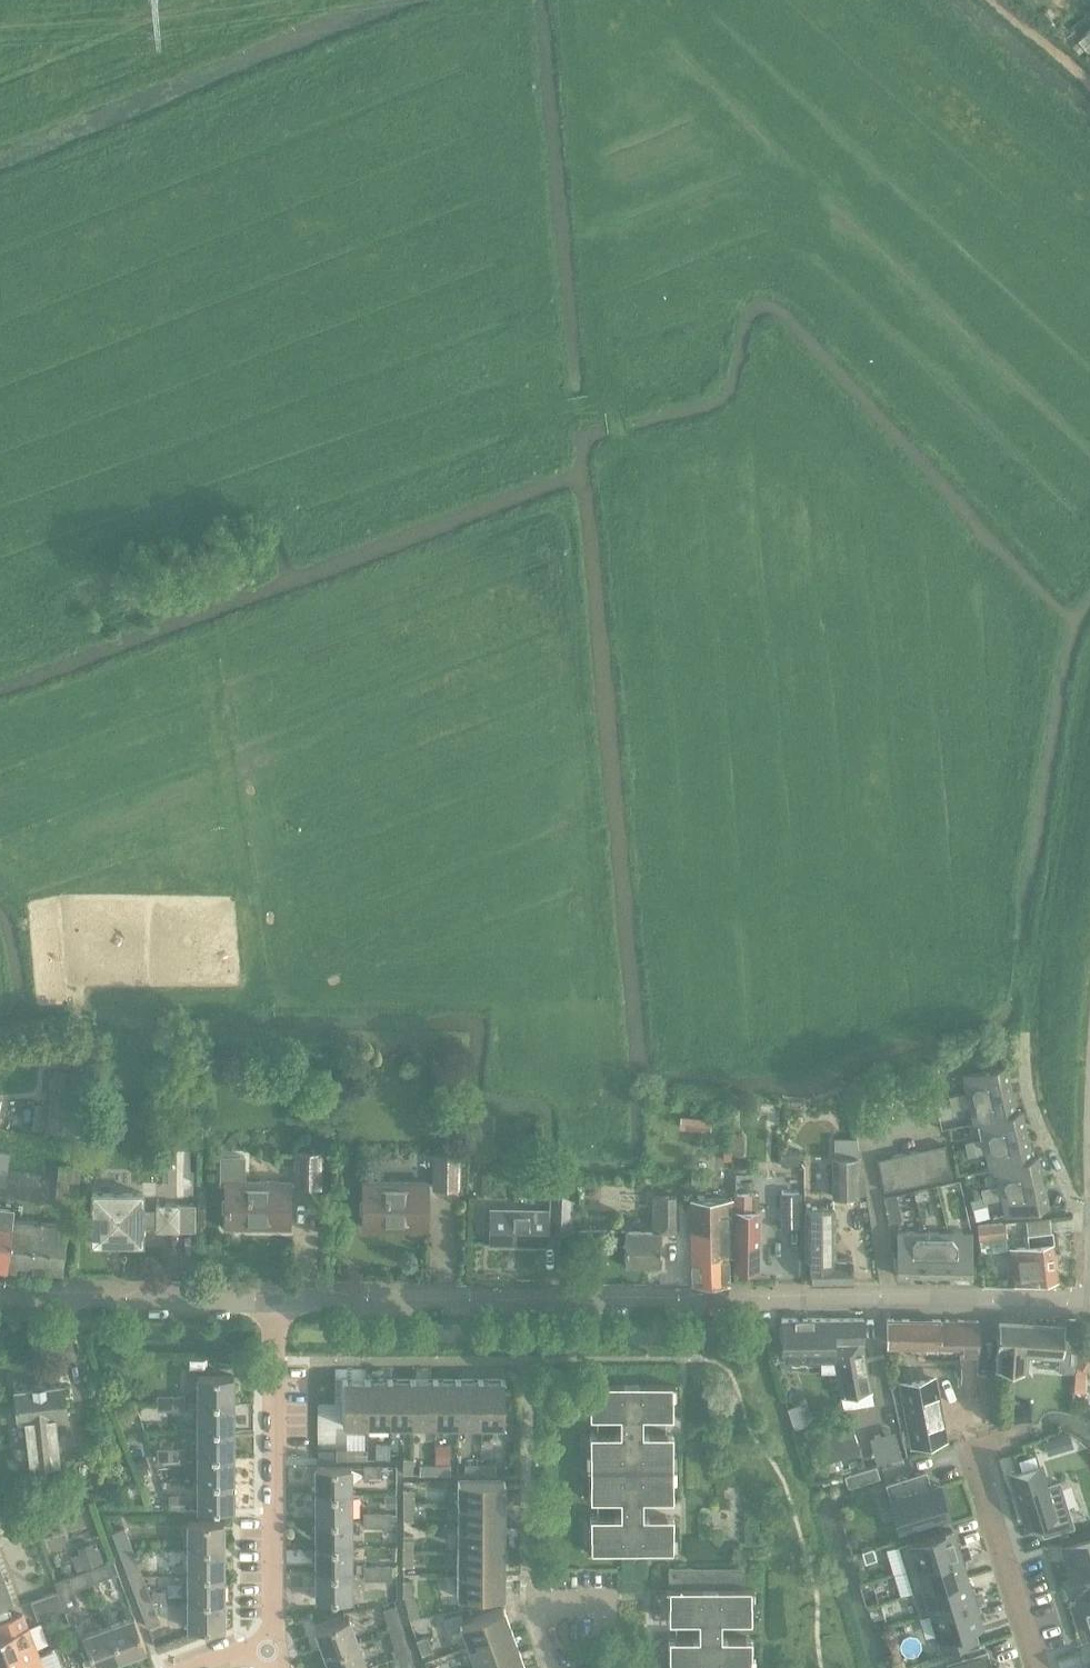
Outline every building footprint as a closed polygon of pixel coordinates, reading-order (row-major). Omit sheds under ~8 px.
[(950,1097),(951,1103),(1012,1090),(1007,1066),(963,1075),(967,1093),(950,1097)] [(1012,1090),(951,1103),(953,1110),(970,1106),(974,1124),(979,1123),(979,1122),(1017,1114),(1017,1113),(1012,1090)] [(966,1142),(967,1149),(1028,1136),(1023,1112),(1017,1113),(1017,1114),(979,1122),(979,1123),(983,1139),(966,1142)] [(711,1120),(681,1117),(680,1127),(710,1130),(711,1120)] [(744,1136),(734,1136),(734,1157),(744,1157),(744,1136)] [(1028,1136),(967,1149),(969,1156),(986,1152),(990,1169),(995,1168),(1033,1160),(1032,1159),(1028,1136)] [(352,1140),(333,1140),(333,1221),(352,1221),(352,1140)] [(945,1145),(932,1148),(939,1179),(952,1176),(945,1145)] [(932,1148),(918,1151),(925,1182),(939,1179),(932,1148)] [(782,1150),(782,1165),(800,1165),(800,1150),(782,1150)] [(5,1186),(10,1153),(0,1151),(0,1185),(5,1186)] [(918,1151),(892,1156),(899,1188),(925,1182),(918,1151)] [(297,1153),(297,1186),(322,1186),(322,1153),(297,1153)] [(435,1154),(434,1187),(460,1187),(460,1154),(435,1154)] [(226,1182),(226,1227),(290,1227),(290,1182),(245,1181),(246,1156),(222,1156),(221,1156),(220,1182),(226,1182)] [(899,1188),(892,1156),(878,1159),(885,1191),(899,1188)] [(858,1157),(834,1157),(834,1196),(858,1196),(858,1157)] [(982,1188),(983,1195),(1044,1182),(1038,1157),(1032,1159),(1033,1160),(995,1168),(999,1184),(982,1188)] [(55,1206),(77,1208),(81,1169),(59,1166),(55,1206)] [(364,1182),(364,1227),(427,1228),(428,1183),(364,1182)] [(1044,1182),(983,1195),(984,1201),(1002,1198),(1005,1215),(1049,1206),(1044,1182)] [(553,1191),(552,1231),(569,1231),(570,1191),(553,1191)] [(92,1193),(92,1243),(143,1243),(143,1225),(156,1225),(156,1231),(180,1232),(180,1205),(156,1205),(156,1210),(143,1210),(143,1193),(92,1193)] [(737,1198),(737,1194),(736,1194),(735,1249),(735,1271),(758,1271),(759,1212),(752,1212),(752,1198),(737,1198)] [(801,1194),(782,1194),(782,1225),(801,1225),(801,1194)] [(983,1195),(971,1197),(973,1207),(985,1204),(984,1201),(983,1195)] [(654,1231),(625,1231),(625,1262),(660,1262),(660,1232),(676,1231),(676,1230),(675,1230),(675,1196),(654,1196),(654,1231)] [(732,1198),(691,1198),(691,1230),(692,1283),(729,1283),(729,1257),(734,1257),(734,1249),(733,1249),(732,1198)] [(6,1268),(7,1268),(12,1219),(14,1205),(6,1204),(7,1199),(0,1199),(0,1268),(6,1268)] [(811,1259),(811,1283),(853,1282),(853,1258),(835,1258),(834,1207),(806,1208),(806,1259),(811,1259)] [(547,1244),(547,1210),(491,1209),(490,1243),(547,1244)] [(12,1219),(7,1268),(63,1274),(68,1225),(12,1219)] [(1005,1223),(978,1226),(980,1239),(1006,1237),(1005,1223)] [(897,1276),(922,1277),(923,1232),(898,1231),(897,1276)] [(923,1232),(922,1277),(946,1277),(947,1233),(923,1232)] [(1017,1248),(1021,1283),(1021,1284),(1058,1279),(1056,1265),(1058,1265),(1057,1254),(1055,1254),(1052,1232),(1029,1235),(1030,1246),(1017,1248)] [(947,1233),(946,1277),(971,1278),(972,1233),(947,1233)] [(864,1319),(782,1320),(782,1325),(781,1328),(780,1331),(781,1334),(782,1337),(782,1342),(785,1342),(785,1357),(821,1357),(821,1371),(837,1371),(841,1396),(872,1391),(863,1342),(864,1342),(864,1319)] [(961,1355),(978,1355),(979,1321),(887,1319),(888,1343),(961,1345),(961,1355)] [(1063,1326),(1037,1324),(1001,1321),(1000,1333),(997,1333),(996,1336),(1000,1336),(997,1365),(1024,1367),(1026,1349),(1034,1349),(1034,1350),(1061,1353),(1063,1326)] [(1089,1344),(1076,1366),(1088,1373),(1089,1370),(1089,1345),(1089,1344)] [(927,1373),(898,1385),(921,1443),(950,1431),(927,1373)] [(198,1376),(198,1403),(233,1403),(233,1376),(198,1376)] [(979,1378),(978,1396),(992,1397),(993,1379),(979,1378)] [(344,1426),(367,1426),(367,1380),(344,1380),(344,1426)] [(367,1380),(367,1426),(390,1426),(390,1380),(367,1380)] [(390,1380),(390,1426),(413,1426),(413,1380),(390,1380)] [(413,1380),(413,1426),(435,1426),(435,1380),(413,1380)] [(435,1380),(435,1426),(458,1426),(458,1380),(435,1380)] [(458,1380),(458,1426),(481,1426),(481,1380),(458,1380)] [(481,1380),(481,1426),(505,1426),(505,1380),(481,1380)] [(34,1387),(15,1389),(19,1424),(26,1424),(31,1466),(60,1463),(54,1414),(67,1412),(63,1384),(45,1386),(45,1385),(33,1386),(34,1387)] [(587,1467),(588,1467),(676,1467),(676,1466),(673,1466),(673,1435),(643,1435),(643,1417),(673,1417),(673,1385),(676,1385),(676,1384),(587,1384),(587,1386),(590,1386),(590,1417),(621,1417),(621,1435),(590,1435),(590,1467),(587,1467)] [(171,1409),(171,1396),(158,1396),(158,1409),(171,1409)] [(185,1396),(171,1396),(171,1409),(185,1409),(185,1396)] [(1029,1402),(1004,1405),(1006,1423),(1031,1419),(1029,1402)] [(233,1403),(198,1403),(198,1429),(233,1429),(233,1403)] [(851,1423),(821,1432),(825,1446),(821,1447),(826,1462),(860,1452),(851,1423)] [(233,1429),(198,1429),(198,1456),(233,1456),(233,1429)] [(1052,1438),(1044,1441),(1048,1454),(1056,1451),(1052,1438)] [(390,1444),(376,1444),(376,1458),(390,1458),(390,1444)] [(450,1445),(436,1445),(436,1465),(450,1465),(450,1445)] [(171,1462),(171,1449),(158,1449),(158,1462),(171,1462)] [(185,1449),(171,1449),(171,1462),(185,1462),(185,1449)] [(352,1450),(336,1450),(336,1459),(352,1459),(352,1450)] [(352,1450),(352,1459),(368,1459),(368,1450),(352,1450)] [(233,1456),(198,1456),(198,1482),(233,1482),(233,1456)] [(147,1458),(136,1461),(140,1473),(151,1469),(147,1458)] [(404,1458),(404,1459),(404,1474),(413,1474),(413,1458),(404,1458)] [(420,1474),(435,1474),(436,1465),(420,1465),(420,1474)] [(436,1465),(435,1474),(451,1474),(451,1465),(450,1465),(436,1465)] [(465,1474),(481,1474),(481,1465),(465,1465),(465,1474)] [(481,1465),(481,1474),(496,1475),(496,1466),(481,1465)] [(1040,1465),(1012,1474),(1028,1524),(1040,1520),(1045,1534),(1073,1526),(1060,1482),(1046,1486),(1040,1465)] [(316,1467),(316,1494),(351,1493),(351,1466),(316,1467)] [(380,1466),(365,1466),(365,1479),(380,1479),(380,1466)] [(676,1467),(588,1467),(587,1468),(590,1468),(591,1500),(621,1500),(621,1517),(591,1517),(591,1549),(588,1549),(588,1551),(676,1550),(676,1549),(673,1549),(673,1517),(643,1517),(643,1500),(673,1500),(673,1468),(676,1468),(676,1467)] [(872,1467),(858,1471),(861,1483),(875,1479),(872,1467)] [(911,1477),(884,1485),(897,1527),(947,1511),(939,1484),(916,1491),(911,1477)] [(459,1481),(459,1505),(505,1505),(505,1482),(459,1481)] [(233,1482),(198,1482),(198,1509),(233,1509),(233,1482)] [(404,1490),(404,1505),(413,1505),(413,1490),(404,1490)] [(351,1493),(316,1494),(316,1520),(351,1520),(351,1493)] [(396,1494),(385,1494),(385,1507),(396,1507),(396,1494)] [(170,1500),(170,1509),(185,1509),(185,1500),(170,1500)] [(413,1505),(404,1505),(404,1521),(413,1521),(413,1505)] [(459,1505),(459,1528),(505,1528),(505,1505),(459,1505)] [(378,1526),(378,1513),(365,1513),(365,1526),(378,1526)] [(391,1513),(378,1513),(378,1526),(391,1526),(391,1513)] [(351,1520),(316,1520),(316,1547),(351,1546),(351,1520)] [(188,1521),(188,1548),(224,1548),(224,1521),(188,1521)] [(459,1528),(458,1551),(504,1551),(505,1528),(459,1528)] [(112,1533),(120,1554),(133,1549),(125,1529),(112,1533)] [(952,1529),(900,1545),(907,1569),(960,1553),(958,1547),(952,1529)] [(404,1535),(404,1551),(413,1551),(413,1535),(404,1535)] [(1072,1577),(1089,1572),(1089,1539),(1063,1547),(1072,1577)] [(960,1553),(907,1569),(914,1592),(967,1576),(962,1560),(971,1557),(968,1544),(958,1547),(960,1553)] [(351,1546),(316,1547),(316,1573),(351,1573),(351,1546)] [(95,1548),(72,1556),(77,1571),(100,1563),(95,1548)] [(224,1548),(188,1548),(188,1575),(224,1575),(224,1548)] [(874,1548),(864,1551),(867,1562),(878,1558),(874,1548)] [(133,1549),(120,1554),(128,1575),(141,1570),(133,1549)] [(413,1551),(404,1551),(404,1566),(413,1566),(413,1551)] [(458,1551),(458,1573),(504,1573),(504,1551),(458,1551)] [(109,1563),(89,1570),(93,1582),(113,1575),(109,1563)] [(378,1579),(378,1566),(365,1566),(365,1579),(378,1579)] [(391,1566),(378,1566),(378,1579),(392,1579),(391,1566)] [(55,1582),(65,1612),(79,1607),(73,1590),(93,1582),(89,1570),(55,1582)] [(1071,1578),(1078,1601),(1069,1604),(1072,1616),(1082,1613),(1080,1607),(1089,1604),(1089,1572),(1071,1578)] [(11,1603),(0,1573),(0,1607),(11,1603)] [(351,1573),(316,1573),(316,1600),(351,1600),(351,1573)] [(504,1573),(458,1573),(458,1597),(504,1597),(504,1573)] [(224,1575),(188,1575),(188,1601),(224,1601),(224,1575)] [(967,1576),(914,1592),(914,1593),(925,1590),(931,1612),(974,1599),(976,1605),(985,1602),(982,1590),(972,1593),(967,1576)] [(132,1585),(140,1606),(153,1602),(152,1601),(145,1581),(132,1585)] [(404,1581),(404,1597),(413,1597),(413,1581),(404,1581)] [(666,1590),(669,1590),(669,1622),(699,1622),(699,1639),(669,1639),(669,1667),(752,1667),(752,1639),(721,1639),(721,1621),(752,1621),(751,1590),(754,1590),(754,1588),(666,1588),(666,1590)] [(167,1591),(152,1591),(152,1601),(167,1601),(167,1591)] [(58,1592),(31,1602),(38,1619),(64,1610),(58,1592)] [(974,1599),(931,1612),(943,1650),(974,1641),(970,1627),(981,1623),(976,1605),(974,1599)] [(224,1601),(188,1601),(188,1629),(224,1629),(224,1601)] [(153,1602),(140,1606),(148,1627),(160,1622),(153,1602)] [(1080,1607),(1082,1613),(1089,1637),(1089,1604),(1080,1607)] [(383,1610),(390,1631),(403,1628),(396,1606),(383,1610)] [(461,1624),(469,1647),(512,1631),(504,1609),(465,1623),(461,1624)] [(39,1654),(29,1628),(28,1628),(23,1615),(0,1623),(0,1667),(1,1667),(39,1654)] [(462,1615),(444,1622),(447,1630),(461,1624),(465,1623),(462,1615)] [(134,1616),(109,1625),(121,1658),(146,1649),(134,1616)] [(316,1630),(325,1655),(358,1643),(349,1617),(316,1630)] [(121,1658),(109,1625),(83,1635),(95,1667),(121,1658)] [(403,1628),(390,1631),(396,1653),(409,1649),(403,1628)] [(469,1647),(477,1667),(520,1652),(512,1631),(469,1647)] [(426,1637),(417,1640),(422,1655),(431,1652),(426,1637)] [(325,1655),(330,1667),(367,1667),(358,1643),(325,1655)] [(477,1667),(525,1667),(520,1652),(477,1667)] [(948,1664),(950,1667),(1001,1667),(999,1663),(991,1666),(986,1652),(948,1664)] [(1,1667),(44,1667),(39,1654),(1,1667)] [(400,1667),(414,1667),(411,1657),(398,1661),(400,1667)]
